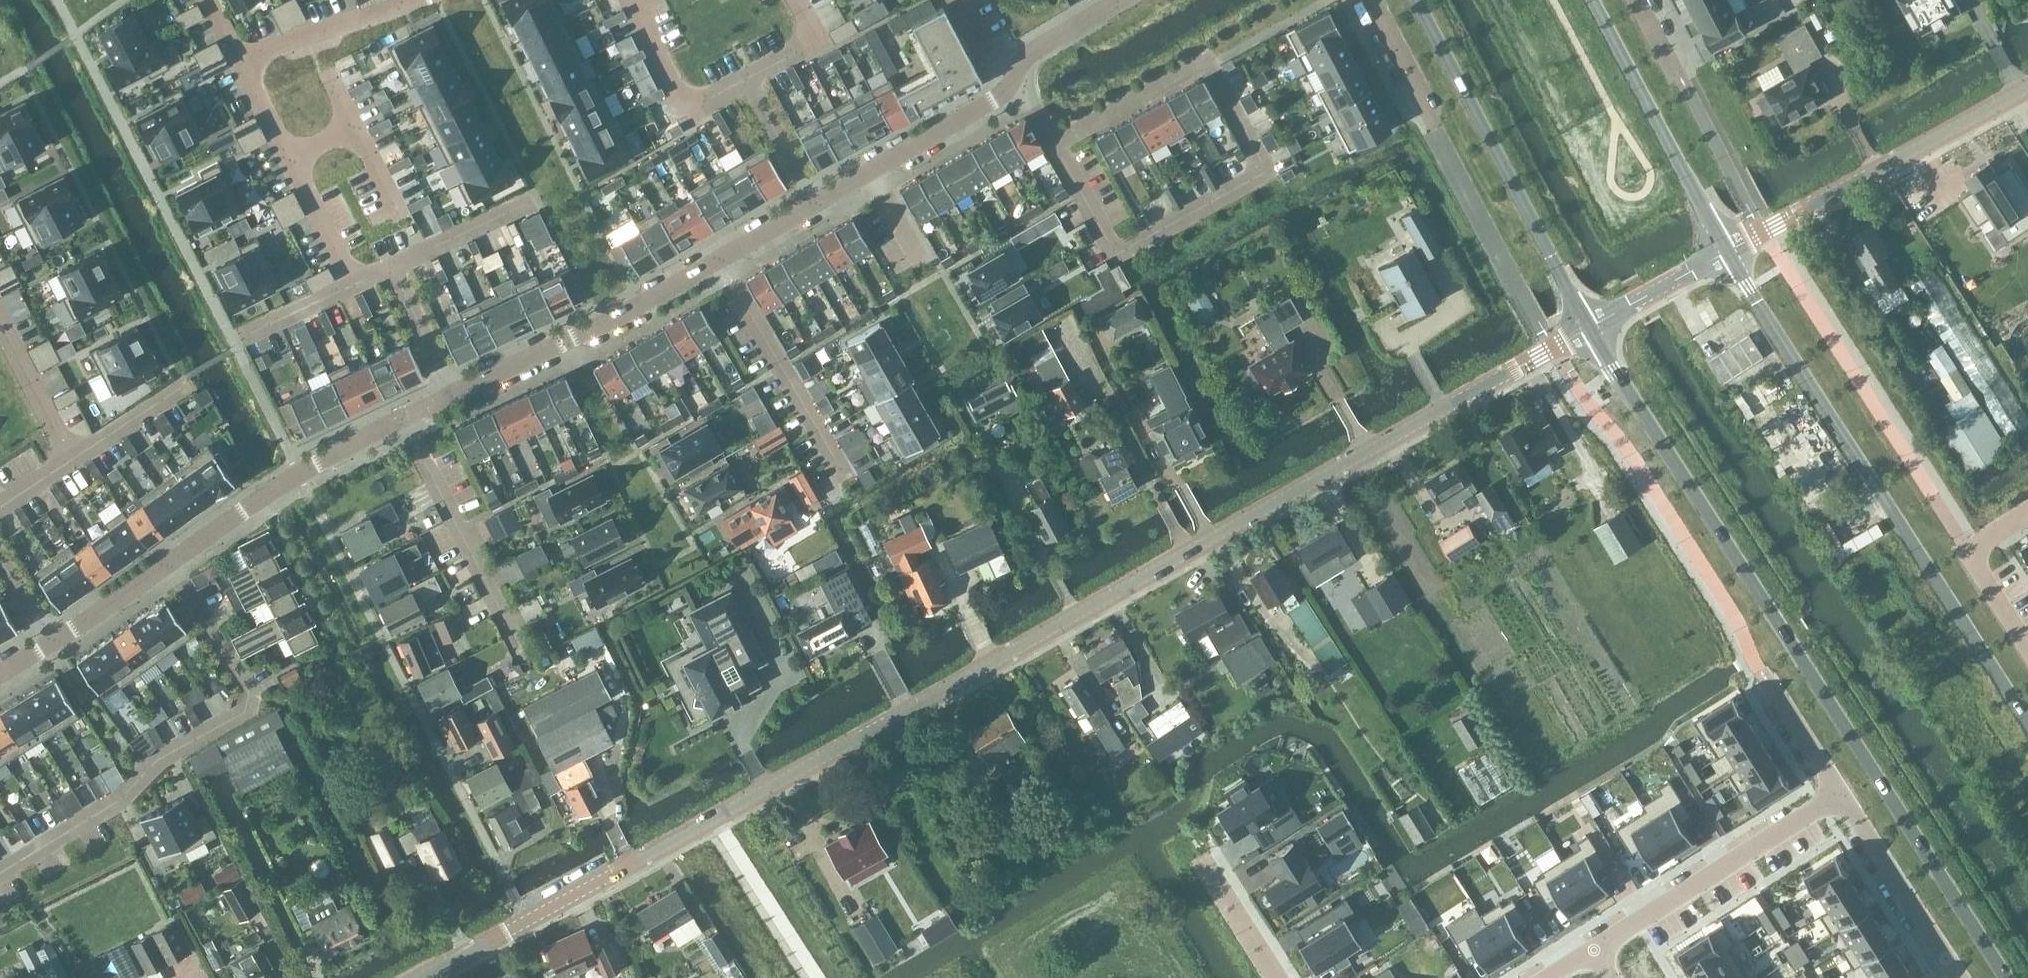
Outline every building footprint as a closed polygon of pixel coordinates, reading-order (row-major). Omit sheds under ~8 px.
[(235,8),(251,0),(231,0),(235,8)] [(306,21),(296,0),(292,0),(284,4),(295,27),(306,21)] [(513,21),(555,0),(505,0),(503,1),(505,4),(504,5),(505,6),(505,5),(507,9),(507,11),(508,10),(509,12),(508,13),(509,14),(509,13),(511,17),(511,19),(512,18),(513,21)] [(513,21),(514,22),(515,23),(515,24),(516,24),(522,36),(521,36),(522,38),(522,37),(524,40),(566,19),(557,1),(558,0),(557,0),(555,0),(513,21)] [(924,4),(930,14),(937,10),(931,0),(924,4)] [(1694,14),(1721,0),(1687,0),(1694,14)] [(1730,0),(1721,0),(1694,14),(1703,31),(1703,32),(1738,14),(1737,13),(1730,0)] [(1919,33),(1920,35),(1921,34),(1936,26),(1937,27),(1938,26),(1937,25),(1944,21),(1945,22),(1946,22),(1945,21),(1960,12),(1962,11),(1961,10),(1955,0),(1900,0),(1919,33)] [(174,13),(182,28),(204,16),(197,1),(174,13)] [(295,27),(284,4),(272,10),(284,32),(295,27)] [(917,7),(923,18),(930,14),(924,4),(917,7)] [(911,24),(936,72),(897,92),(910,118),(982,80),(943,7),(937,10),(930,14),(923,18),(916,21),(911,24)] [(910,11),(916,21),(923,18),(917,7),(910,11)] [(1822,9),(1811,15),(1818,29),(1829,24),(1822,9)] [(624,10),(613,15),(617,23),(627,18),(624,10)] [(1290,30),(1289,31),(1286,32),(1298,55),(1307,50),(1306,49),(1340,31),(1329,10),(1290,30)] [(903,15),(909,25),(911,24),(916,21),(910,11),(903,15)] [(152,43),(152,42),(137,13),(99,32),(114,61),(115,62),(152,43)] [(1748,33),(1738,14),(1703,32),(1713,51),(1748,33)] [(617,23),(613,15),(602,20),(606,28),(617,23)] [(896,18),(902,29),(909,25),(903,15),(896,18)] [(902,29),(896,18),(889,22),(895,33),(902,29)] [(575,38),(566,19),(524,40),(525,43),(524,43),(525,44),(532,56),(531,56),(532,58),(532,57),(533,59),(575,38)] [(857,31),(851,20),(829,33),(835,44),(857,31)] [(1765,91),(1767,94),(1761,98),(1760,102),(1766,112),(1770,113),(1776,110),(1784,124),(1803,113),(1802,111),(1809,107),(1810,109),(1829,99),(1811,65),(1810,66),(1808,62),(1822,54),(1805,25),(1779,40),(1797,73),(1765,91)] [(432,26),(419,32),(418,33),(414,35),(414,34),(413,35),(408,38),(407,38),(406,39),(402,41),(401,41),(389,48),(399,68),(443,46),(441,43),(442,43),(441,42),(439,38),(439,37),(438,37),(437,35),(438,35),(437,34),(435,30),(435,29),(434,29),(432,26)] [(869,42),(879,36),(876,29),(865,35),(869,42)] [(1316,68),(1350,51),(1340,33),(1340,31),(1306,49),(1307,50),(1316,68)] [(865,35),(855,41),(858,48),(869,42),(865,35)] [(879,36),(869,42),(872,49),(883,43),(879,36)] [(534,63),(535,63),(541,75),(541,76),(542,76),(543,79),(578,61),(578,62),(586,59),(575,38),(533,59),(534,61),(534,62),(534,63)] [(115,62),(114,61),(110,64),(121,85),(147,71),(151,78),(171,68),(156,40),(152,42),(152,43),(115,62)] [(224,54),(218,42),(195,54),(201,65),(224,54)] [(876,56),(887,50),(883,43),(872,49),(876,56)] [(417,83),(452,66),(448,58),(448,57),(447,57),(446,54),(446,53),(445,52),(445,53),(442,47),(443,47),(443,46),(399,68),(400,69),(410,88),(417,84),(417,83)] [(632,54),(636,61),(647,56),(643,48),(632,54)] [(833,61),(843,55),(840,48),(829,54),(833,61)] [(887,50),(876,56),(880,63),(890,57),(887,50)] [(1316,68),(1325,86),(1326,87),(1360,70),(1350,51),(1316,68)] [(229,65),(224,54),(201,65),(207,77),(229,65)] [(636,61),(632,54),(622,59),(625,67),(636,61)] [(829,54),(818,60),(822,67),(833,61),(829,54)] [(883,70),(894,64),(890,57),(880,63),(883,70)] [(1223,69),(1225,72),(1236,66),(1232,60),(1231,59),(1221,65),(1223,69)] [(543,79),(544,81),(544,82),(544,83),(545,82),(551,95),(550,95),(551,96),(552,97),(551,98),(552,98),(588,81),(587,80),(578,62),(578,61),(543,79)] [(894,64),(883,70),(887,77),(898,71),(894,64)] [(417,83),(417,84),(426,102),(427,103),(462,84),(462,83),(461,84),(458,78),(459,78),(458,77),(456,74),(457,74),(456,73),(452,66),(417,83)] [(792,80),(799,76),(794,66),(787,70),(792,80)] [(1369,88),(1360,70),(1326,87),(1325,86),(1317,91),(1328,111),(1370,89),(1369,88)] [(594,76),(587,80),(588,81),(552,98),(553,101),(553,103),(554,102),(555,106),(556,107),(557,109),(557,111),(558,110),(559,114),(560,115),(561,118),(604,96),(594,76)] [(792,80),(798,91),(805,87),(799,76),(792,80)] [(363,92),(373,86),(370,79),(359,84),(363,92)] [(1203,122),(1222,112),(1203,79),(1185,89),(1203,122)] [(889,80),(871,90),(891,128),(910,118),(897,92),(896,92),(893,87),(889,80)] [(363,92),(359,84),(349,90),(352,97),(363,92)] [(429,126),(472,104),(471,101),(471,99),(470,100),(468,96),(469,96),(468,95),(467,93),(467,91),(466,92),(464,88),(465,88),(464,87),(462,84),(427,103),(426,102),(419,105),(429,126)] [(651,93),(655,100),(666,95),(662,87),(651,93)] [(138,119),(148,139),(195,115),(181,88),(162,98),(166,105),(138,119)] [(1185,132),(1203,122),(1185,89),(1167,99),(1185,132)] [(1328,111),(1338,130),(1380,108),(1370,89),(1328,111)] [(854,99),(853,99),(873,138),(891,128),(871,90),(854,99)] [(655,100),(651,93),(641,98),(645,105),(655,100)] [(1240,99),(1244,106),(1255,101),(1251,93),(1240,99)] [(607,119),(607,120),(614,117),(604,96),(561,118),(562,119),(562,118),(563,119),(563,120),(563,121),(564,121),(570,133),(569,133),(570,134),(572,137),(607,119)] [(855,147),(873,138),(853,99),(835,109),(855,147)] [(1185,132),(1167,99),(1149,109),(1167,142),(1185,132)] [(1244,106),(1248,114),(1259,108),(1255,101),(1244,106)] [(33,125),(33,124),(35,123),(24,102),(0,115),(0,142),(33,125)] [(429,126),(439,145),(481,123),(477,116),(478,116),(477,114),(477,115),(475,111),(476,111),(475,110),(472,105),(473,104),(472,104),(429,126)] [(1380,108),(1338,130),(1349,151),(1391,130),(1380,109),(1381,109),(1380,108)] [(835,109),(817,118),(837,157),(855,147),(835,109)] [(1149,152),(1167,142),(1149,109),(1131,119),(1149,152)] [(713,115),(719,125),(726,121),(720,111),(713,115)] [(149,140),(151,139),(161,159),(206,135),(195,115),(148,139),(149,140)] [(262,128),(256,117),(234,129),(239,140),(262,128)] [(379,123),(383,130),(393,125),(389,117),(379,123)] [(837,157),(817,118),(796,129),(816,168),(837,157)] [(1026,161),(1044,151),(1025,118),(1006,128),(1026,161)] [(607,119),(572,137),(573,139),(572,139),(573,141),(573,140),(580,153),(579,153),(580,154),(581,155),(580,156),(580,157),(616,139),(616,138),(607,120),(607,119)] [(1132,162),(1149,152),(1131,119),(1113,128),(1132,162)] [(719,125),(725,136),(732,132),(726,121),(719,125)] [(372,136),(383,130),(379,123),(368,128),(372,136)] [(481,123),(439,145),(450,165),(457,161),(456,160),(491,142),(488,136),(488,135),(487,135),(486,132),(486,130),(485,131),(481,123)] [(0,142),(0,169),(44,146),(33,125),(0,142)] [(673,137),(684,132),(680,125),(670,130),(673,137)] [(245,151),(268,140),(262,128),(239,140),(245,151)] [(1008,172),(1026,161),(1006,128),(989,139),(1008,172)] [(1113,128),(1095,139),(1113,172),(1132,162),(1113,128)] [(234,129),(220,136),(226,147),(239,140),(234,129)] [(1271,131),(1261,137),(1265,144),(1275,138),(1271,131)] [(688,146),(698,140),(694,133),(684,139),(688,146)] [(616,139),(580,157),(582,159),(581,159),(582,161),(582,160),(584,164),(584,165),(585,165),(586,167),(585,167),(586,169),(586,168),(588,172),(588,173),(589,173),(591,177),(615,165),(616,165),(617,164),(621,162),(622,162),(622,161),(634,155),(624,134),(616,138),(616,139)] [(1279,146),(1275,138),(1265,144),(1269,151),(1279,146)] [(674,145),(678,152),(688,146),(684,139),(674,145)] [(990,182),(1008,172),(989,139),(971,149),(990,182)] [(456,160),(457,161),(466,179),(466,180),(502,161),(501,160),(501,161),(497,154),(498,154),(497,153),(495,150),(495,148),(494,149),(491,142),(456,160)] [(787,185),(764,147),(744,160),(766,197),(787,185)] [(1241,147),(1234,151),(1240,162),(1247,158),(1241,147)] [(973,192),(990,182),(971,149),(954,159),(973,192)] [(649,160),(653,167),(663,161),(659,154),(649,160)] [(413,163),(409,156),(398,161),(402,169),(413,163)] [(955,202),(973,192),(954,159),(936,169),(955,202)] [(653,167),(649,160),(639,166),(643,173),(653,167)] [(744,160),(726,170),(749,208),(766,197),(744,160)] [(402,169),(398,161),(388,166),(392,174),(402,169)] [(506,169),(504,165),(504,164),(503,164),(502,161),(466,180),(466,179),(458,183),(469,204),(481,197),(481,198),(483,197),(482,197),(486,195),(488,195),(487,194),(512,182),(510,178),(511,178),(510,177),(508,173),(508,172),(507,172),(506,170),(507,170),(506,169)] [(1961,198),(1979,225),(1992,216),(1999,225),(2009,241),(2027,228),(2027,190),(2012,165),(1998,174),(1996,170),(1991,162),(1967,177),(1973,186),(1975,189),(1961,198)] [(178,193),(188,213),(233,190),(219,163),(200,173),(204,180),(178,193)] [(1207,180),(1214,176),(1208,165),(1201,169),(1207,180)] [(1291,168),(1281,174),(1282,175),(1285,181),(1295,175),(1291,168)] [(938,212),(955,202),(936,169),(918,180),(938,212)] [(709,180),(731,218),(749,208),(726,170),(709,180)] [(616,189),(626,183),(622,176),(612,182),(616,189)] [(1207,180),(1213,190),(1220,186),(1214,176),(1207,180)] [(73,197),(63,177),(14,202),(25,223),(72,199),(71,198),(73,197)] [(714,228),(731,218),(709,180),(690,191),(695,198),(714,228)] [(938,212),(918,180),(900,190),(919,223),(938,212)] [(602,188),(606,195),(616,189),(612,182),(602,188)] [(1178,195),(1172,185),(1165,189),(1171,199),(1178,195)] [(1066,189),(1056,195),(1060,201),(1070,196),(1066,189)] [(233,190),(188,213),(198,234),(244,210),(233,190)] [(272,203),(278,215),(300,203),(294,192),(272,203)] [(429,194),(418,199),(422,207),(432,202),(429,194)] [(1171,199),(1177,210),(1184,206),(1178,195),(1171,199)] [(696,239),(714,228),(695,198),(678,208),(696,239)] [(60,233),(83,221),(72,199),(25,223),(36,245),(44,241),(47,245),(62,237),(60,233)] [(411,212),(422,207),(418,199),(408,205),(411,212)] [(284,226),(306,215),(300,203),(278,215),(284,226)] [(1045,210),(1041,203),(1030,209),(1034,216),(1045,210)] [(678,208),(661,218),(660,219),(678,249),(696,239),(678,208)] [(1388,264),(1379,269),(1389,287),(1407,318),(1442,299),(1421,262),(1425,259),(1426,260),(1442,250),(1418,208),(1401,217),(1418,247),(1414,249),(1413,249),(1410,251),(1388,264)] [(1030,209),(1020,215),(1024,222),(1034,216),(1030,209)] [(661,218),(657,211),(636,224),(640,231),(641,230),(659,261),(678,249),(660,219),(661,218)] [(1055,212),(1034,224),(1040,235),(1061,223),(1055,212)] [(1151,224),(1145,213),(1138,217),(1144,228),(1151,224)] [(981,229),(988,240),(1008,227),(1001,216),(981,229)] [(853,261),(872,251),(853,218),(834,228),(853,261)] [(507,225),(512,236),(520,232),(514,222),(507,225)] [(1891,253),(1872,224),(1849,239),(1858,254),(1855,256),(1864,270),(1867,268),(1885,297),(1902,285),(1884,257),(1891,253)] [(853,261),(834,228),(817,239),(836,272),(853,261)] [(1012,236),(1008,229),(998,235),(1002,242),(1012,236)] [(622,268),(632,262),(639,273),(659,261),(641,230),(640,231),(611,248),(622,268)] [(512,236),(517,247),(525,243),(520,232),(512,236)] [(998,235),(988,241),(992,248),(1002,242),(998,235)] [(227,288),(272,265),(258,238),(239,247),(243,254),(216,268),(225,285),(226,287),(227,288)] [(836,272),(817,239),(799,249),(818,282),(836,272)] [(468,243),(473,254),(480,251),(475,240),(468,243)] [(981,247),(977,240),(967,246),(971,253),(981,247)] [(818,282),(799,249),(781,259),(801,292),(818,282)] [(473,254),(478,265),(485,262),(480,251),(473,254)] [(980,296),(979,296),(980,298),(1017,277),(1002,251),(968,271),(973,280),(971,281),(972,283),(980,296)] [(70,295),(110,274),(99,253),(59,273),(70,294),(70,295)] [(956,262),(952,255),(941,261),(945,268),(956,262)] [(444,268),(438,257),(431,261),(436,272),(444,268)] [(764,269),(783,302),(801,292),(781,259),(764,269)] [(1906,278),(2010,441),(2027,429),(2027,415),(1930,262),(1906,278)] [(17,275),(12,263),(0,269),(0,283),(17,275)] [(1111,269),(1122,290),(1131,285),(1120,264),(1111,269)] [(282,285),(272,265),(227,288),(226,287),(225,288),(235,309),(282,285)] [(329,268),(307,279),(313,291),(335,279),(329,268)] [(436,272),(441,283),(449,279),(444,268),(436,272)] [(570,294),(581,289),(571,269),(540,283),(539,283),(554,316),(576,306),(570,294)] [(783,302),(764,269),(745,280),(765,313),(783,302)] [(98,307),(123,295),(112,274),(111,275),(110,274),(70,295),(70,294),(63,297),(74,320),(83,315),(85,320),(100,312),(98,307)] [(17,275),(0,283),(0,296),(1,297),(23,286),(17,275)] [(540,283),(537,276),(514,286),(518,294),(518,293),(534,325),(554,316),(539,283),(540,283)] [(1023,283),(992,301),(997,310),(992,313),(997,321),(995,323),(1004,337),(1042,315),(1023,283)] [(1201,285),(1184,294),(1194,311),(1211,302),(1201,285)] [(894,288),(883,294),(887,301),(898,295),(894,288)] [(1253,309),(1285,299),(1281,288),(1250,298),(1253,309)] [(844,315),(856,307),(844,290),(833,297),(844,315)] [(1106,290),(1082,303),(1088,316),(1113,303),(1106,290)] [(361,307),(368,304),(363,293),(356,296),(361,307)] [(518,293),(518,294),(500,302),(515,334),(534,325),(518,293)] [(1303,320),(1290,297),(1255,318),(1268,341),(1269,340),(1275,351),(1250,366),(1252,369),(1249,370),(1257,384),(1260,382),(1267,395),(1268,397),(1269,396),(1269,395),(1284,387),(1285,389),(1296,382),(1295,381),(1310,372),(1312,371),(1311,370),(1310,370),(1293,341),(1290,343),(1284,332),(1303,320)] [(1103,318),(1102,318),(1103,319),(1113,338),(1114,339),(1115,338),(1132,328),(1130,324),(1145,315),(1136,300),(1135,299),(1134,299),(1134,300),(1103,318)] [(500,302),(482,310),(482,311),(497,343),(515,334),(500,302)] [(482,310),(479,303),(459,312),(462,320),(463,319),(478,352),(497,343),(482,311),(482,310)] [(361,307),(366,318),(373,315),(368,304),(361,307)] [(682,317),(701,350),(720,339),(701,306),(682,317)] [(876,316),(872,309),(861,315),(865,322),(876,316)] [(319,314),(324,325),(331,321),(326,310),(319,314)] [(861,315),(851,321),(855,328),(865,322),(861,315)] [(701,350),(682,317),(665,327),(684,360),(701,350)] [(457,362),(478,352),(463,319),(462,320),(442,329),(457,362)] [(324,325),(329,336),(336,332),(331,321),(324,325)] [(881,322),(846,342),(847,343),(857,361),(892,341),(881,323),(882,323),(881,322)] [(308,354),(318,349),(306,324),(296,329),(308,354)] [(837,331),(833,324),(823,330),(827,337),(837,331)] [(684,360),(665,327),(647,337),(666,370),(684,360)] [(91,352),(102,373),(148,349),(137,328),(91,352)] [(280,332),(285,343),(292,340),(287,329),(280,332)] [(823,330),(812,336),(816,343),(827,337),(823,330)] [(1042,330),(1023,340),(1037,366),(1056,355),(1042,330)] [(1724,382),(1726,380),(1764,356),(1750,335),(1710,360),(1724,382)] [(629,348),(649,380),(666,370),(647,337),(629,348)] [(56,349),(50,338),(27,350),(33,361),(56,349)] [(285,343),(290,354),(297,350),(292,340),(285,343)] [(857,361),(868,380),(903,360),(892,341),(857,361)] [(1942,344),(1927,354),(1956,400),(1947,405),(1956,419),(1938,431),(1968,476),(2010,450),(1942,344)] [(388,355),(403,387),(424,377),(409,345),(388,355)] [(787,351),(791,358),(801,352),(797,345),(787,351)] [(649,380),(629,348),(612,358),(631,391),(649,380)] [(39,372),(61,360),(56,349),(33,361),(39,372)] [(148,349),(102,373),(113,394),(121,390),(123,394),(139,386),(136,382),(161,369),(151,349),(149,350),(148,349)] [(803,379),(824,367),(815,351),(814,351),(794,363),(803,379)] [(268,352),(256,358),(262,369),(273,364),(268,352)] [(388,355),(369,363),(384,396),(403,387),(388,355)] [(593,368),(613,401),(631,391),(612,358),(593,368)] [(868,380),(879,398),(909,381),(909,382),(914,379),(903,360),(868,380)] [(352,372),(351,372),(366,404),(384,396),(369,363),(352,372)] [(347,413),(366,404),(351,372),(352,372),(348,364),(328,374),(332,381),(347,413)] [(1210,444),(1209,442),(1191,408),(1191,407),(1190,407),(1184,396),(1185,395),(1184,394),(1170,367),(1170,365),(1169,366),(1152,375),(1151,375),(1152,376),(1166,405),(1170,403),(1176,415),(1153,426),(1151,427),(1152,429),(1152,428),(1169,462),(1170,464),(1172,463),(1208,444),(1208,445),(1210,444)] [(964,396),(977,420),(1019,398),(1007,374),(964,396)] [(566,376),(547,385),(563,419),(582,410),(566,376)] [(742,377),(732,383),(736,390),(746,384),(742,377)] [(1069,379),(1050,389),(1064,416),(1083,405),(1069,379)] [(312,390),(327,423),(347,413),(332,381),(312,390)] [(919,398),(909,382),(909,381),(879,398),(875,400),(885,417),(919,398)] [(547,385),(528,394),(545,428),(563,419),(547,385)] [(52,398),(58,410),(81,398),(75,387),(52,398)] [(754,387),(740,395),(746,405),(760,397),(754,387)] [(206,389),(198,394),(205,404),(212,398),(206,389)] [(280,405),(290,426),(300,421),(305,433),(327,423),(312,390),(280,405)] [(528,394),(510,402),(526,437),(545,428),(528,394)] [(826,395),(816,401),(820,408),(830,402),(826,395)] [(1049,424),(1064,416),(1053,395),(1038,403),(1049,424)] [(724,404),(719,397),(709,403),(713,410),(724,404)] [(928,414),(919,398),(885,417),(894,433),(894,434),(928,414)] [(1759,399),(1743,406),(1749,418),(1764,411),(1759,399)] [(510,402),(492,411),(508,445),(526,437),(510,402)] [(824,415),(834,409),(830,402),(820,408),(824,415)] [(709,403),(699,409),(703,416),(713,410),(709,403)] [(492,411),(473,420),(489,454),(508,445),(492,411)] [(671,418),(675,425),(685,419),(681,412),(671,418)] [(163,426),(170,421),(164,413),(158,417),(163,426)] [(901,456),(940,433),(939,432),(928,414),(894,434),(894,433),(889,436),(901,455),(900,455),(901,456)] [(671,418),(660,424),(664,431),(675,425),(671,418)] [(473,420),(454,429),(470,463),(489,454),(473,420)] [(163,426),(169,434),(175,430),(170,421),(163,426)] [(1501,437),(1523,475),(1549,460),(1546,456),(1563,446),(1550,424),(1534,435),(1526,422),(1501,437)] [(706,423),(705,424),(663,449),(663,448),(661,449),(662,451),(674,472),(675,474),(677,473),(687,467),(692,476),(713,463),(708,455),(719,449),(721,448),(720,446),(719,446),(707,425),(708,425),(706,423)] [(785,437),(779,426),(767,433),(774,444),(785,437)] [(863,435),(859,428),(848,434),(853,441),(863,435)] [(649,440),(645,433),(635,439),(639,446),(649,440)] [(838,440),(842,447),(853,441),(848,434),(838,440)] [(122,441),(127,449),(134,445),(128,437),(122,441)] [(1132,460),(1123,443),(1096,457),(1095,456),(1093,455),(1091,454),(1089,454),(1083,457),(1082,459),(1081,461),(1081,463),(1089,477),(1091,479),(1093,479),(1095,480),(1100,477),(1112,500),(1138,486),(1126,464),(1132,460)] [(127,449),(133,458),(139,453),(134,445),(127,449)] [(192,461),(217,496),(235,483),(226,471),(230,468),(218,451),(214,454),(209,446),(190,459),(192,461)] [(599,446),(588,452),(592,459),(603,454),(599,446)] [(571,457),(560,462),(565,471),(576,466),(571,457)] [(86,464),(92,473),(99,468),(93,460),(86,464)] [(217,496),(192,461),(175,474),(199,509),(217,496)] [(1461,461),(1426,482),(1447,516),(1467,504),(1464,499),(1478,489),(1461,461)] [(948,463),(946,478),(960,480),(962,465),(948,463)] [(685,490),(699,514),(727,498),(730,504),(747,494),(730,464),(685,490)] [(565,471),(569,478),(579,473),(576,466),(565,471)] [(118,467),(108,474),(113,482),(123,475),(118,467)] [(92,473),(98,481),(104,477),(99,468),(92,473)] [(1566,489),(1576,482),(1566,468),(1557,475),(1566,489)] [(859,475),(863,482),(873,476),(869,469),(859,475)] [(569,478),(565,471),(554,476),(558,484),(569,478)] [(803,471),(790,478),(805,504),(818,497),(803,471)] [(175,474),(157,486),(182,521),(199,509),(175,474)] [(535,496),(543,511),(554,505),(562,522),(605,500),(592,475),(553,495),(550,489),(535,496)] [(1027,510),(1044,542),(1069,529),(1040,475),(1026,483),(1037,504),(1027,510)] [(526,484),(529,491),(540,485),(536,478),(526,484)] [(51,488),(56,496),(63,492),(57,484),(51,488)] [(526,484),(515,489),(519,496),(529,491),(526,484)] [(765,529),(774,544),(798,530),(784,505),(792,500),(784,485),(723,521),(737,545),(741,543),(743,546),(759,537),(757,534),(765,529)] [(182,521),(157,486),(139,499),(143,505),(164,533),(163,533),(164,534),(182,521)] [(1493,486),(1477,495),(1493,520),(1508,511),(1493,486)] [(56,496),(61,505),(68,500),(63,492),(56,496)] [(503,504),(499,497),(489,502),(492,509),(503,504)] [(399,517),(391,501),(366,513),(369,519),(343,532),(355,557),(356,557),(356,556),(382,543),(375,528),(399,517)] [(147,545),(163,533),(164,533),(143,505),(127,516),(147,545)] [(15,511),(21,520),(28,515),(22,507),(15,511)] [(511,508),(505,511),(511,526),(518,522),(511,508)] [(147,545),(127,516),(123,510),(105,523),(109,529),(130,558),(148,545),(147,545)] [(1508,511),(1493,520),(1500,532),(1516,523),(1508,511)] [(1623,511),(1595,528),(1616,562),(1644,545),(1623,511)] [(911,514),(899,519),(906,533),(917,528),(911,514)] [(28,515),(21,520),(26,528),(33,524),(28,515)] [(572,537),(585,562),(624,542),(612,517),(572,537)] [(869,518),(858,523),(872,555),(883,550),(869,518)] [(963,544),(948,551),(959,573),(989,559),(1002,553),(992,531),(988,522),(959,536),(963,544)] [(1326,532),(1325,531),(1298,547),(1306,561),(1299,566),(1310,584),(1316,585),(1347,567),(1346,566),(1357,559),(1337,525),(1326,532)] [(1453,559),(1480,542),(1469,525),(1442,542),(1453,559)] [(925,613),(928,611),(931,612),(936,610),(937,607),(947,602),(939,585),(943,583),(937,570),(936,571),(931,559),(920,564),(915,553),(930,546),(921,526),(917,528),(906,533),(884,543),(894,562),(899,560),(904,571),(899,573),(910,597),(916,594),(925,613)] [(112,570),(112,571),(130,558),(109,529),(92,541),(112,570)] [(281,570),(273,555),(279,553),(268,531),(266,532),(242,545),(241,545),(240,546),(241,548),(241,547),(250,564),(229,575),(234,585),(238,592),(281,570)] [(421,536),(414,539),(416,543),(422,554),(428,551),(421,536)] [(95,581),(112,570),(92,541),(75,553),(95,582),(95,581)] [(399,564),(420,554),(414,544),(362,571),(373,593),(393,583),(396,588),(408,582),(399,564)] [(516,557),(524,573),(549,560),(541,544),(516,557)] [(777,579),(783,590),(845,559),(837,544),(793,566),(795,569),(777,579)] [(95,581),(95,582),(75,553),(70,545),(51,558),(53,560),(78,595),(96,582),(95,581)] [(1002,553),(989,559),(997,576),(1010,570),(1002,553)] [(631,558),(597,576),(594,569),(569,582),(575,594),(588,588),(598,607),(644,583),(641,577),(642,576),(636,564),(634,565),(631,558)] [(53,560),(35,573),(60,608),(78,595),(53,560)] [(1274,562),(1250,577),(1268,606),(1277,601),(1284,612),(1287,610),(1299,602),(1274,562)] [(267,599),(276,617),(299,606),(299,605),(291,591),(297,588),(286,567),(281,570),(238,592),(247,610),(267,599)] [(798,633),(810,657),(856,633),(854,630),(872,620),(846,570),(821,584),(836,613),(798,633)] [(192,578),(198,588),(209,583),(203,572),(192,578)] [(423,615),(422,613),(427,611),(422,601),(443,590),(435,575),(409,588),(411,593),(381,608),(392,631),(423,615)] [(1363,592),(1366,596),(1380,619),(1404,605),(1388,578),(1363,592)] [(234,585),(225,590),(229,597),(238,592),(234,585)] [(1231,617),(1216,591),(1177,614),(1192,641),(1207,633),(1219,653),(1252,635),(1240,612),(1231,617)] [(238,592),(229,597),(238,614),(247,610),(238,592)] [(692,613),(710,648),(684,662),(685,664),(690,661),(698,677),(697,684),(695,683),(693,693),(695,693),(693,705),(707,708),(709,709),(712,715),(725,708),(726,711),(735,706),(733,703),(739,701),(736,696),(758,684),(750,668),(765,661),(730,593),(692,613)] [(18,630),(0,598),(0,639),(18,630)] [(1299,602),(1287,610),(1329,675),(1347,664),(1305,598),(1299,602)] [(165,599),(147,612),(174,649),(192,637),(186,628),(190,626),(178,609),(174,612),(165,599)] [(299,605),(299,606),(276,617),(233,639),(242,657),(286,635),(295,654),(318,642),(309,626),(313,624),(313,625),(315,624),(304,602),(299,605)] [(130,625),(156,662),(174,649),(147,612),(129,625),(130,625)] [(452,614),(435,621),(436,621),(438,627),(444,641),(460,634),(456,623),(452,614)] [(130,625),(114,637),(140,674),(156,662),(130,625)] [(445,662),(436,640),(431,628),(416,634),(417,635),(400,642),(415,676),(445,662)] [(545,634),(535,639),(542,652),(552,647),(545,634)] [(95,649),(122,686),(140,674),(114,637),(113,636),(95,649)] [(1088,659),(1101,682),(1123,669),(1136,661),(1122,638),(1088,659)] [(1239,647),(1255,674),(1269,665),(1253,639),(1239,647)] [(122,686),(95,649),(77,662),(104,699),(122,686)] [(1136,661),(1123,669),(1126,676),(1128,675),(1134,685),(1139,682),(1136,661)] [(454,680),(448,669),(420,683),(432,707),(459,693),(465,703),(494,686),(488,675),(467,686),(462,676),(454,680)] [(557,771),(584,757),(613,743),(594,707),(613,697),(598,669),(524,707),(556,772),(557,771)] [(1126,676),(1114,683),(1119,693),(1122,708),(1141,698),(1139,682),(1134,685),(1128,675),(1126,676)] [(1099,704),(1098,704),(1080,677),(1062,689),(1080,718),(1085,715),(1112,757),(1126,748),(1105,716),(1106,715),(1099,704)] [(80,717),(56,678),(37,689),(61,728),(80,717)] [(1267,681),(1255,689),(1259,696),(1272,688),(1267,681)] [(518,682),(507,687),(511,695),(522,690),(518,682)] [(226,686),(219,691),(225,699),(232,695),(226,686)] [(295,687),(285,692),(288,699),(295,716),(299,714),(306,711),(295,687)] [(19,701),(43,740),(61,728),(37,689),(19,701)] [(1735,696),(1695,721),(1707,740),(1747,715),(1735,696)] [(1181,699),(1147,722),(1158,738),(1149,743),(1159,758),(1157,760),(1157,761),(1196,735),(1195,733),(1193,734),(1184,721),(1192,716),(1181,699)] [(19,701),(0,712),(0,713),(1,713),(24,751),(43,740),(19,701)] [(190,718),(197,714),(192,705),(185,709),(190,718)] [(477,716),(469,720),(462,707),(441,718),(457,750),(482,737),(493,758),(515,747),(496,711),(479,720),(477,716)] [(1472,708),(1452,718),(1466,748),(1486,739),(1472,708)] [(1027,743),(1008,712),(970,735),(989,767),(1027,743)] [(0,713),(0,750),(7,762),(24,751),(1,713),(0,713)] [(190,718),(194,727),(201,723),(197,714),(190,718)] [(1747,715),(1707,740),(1707,741),(1708,740),(1719,758),(1727,753),(1727,752),(1757,733),(1747,716),(1748,715),(1747,715)] [(153,738),(160,734),(155,726),(148,729),(153,738)] [(276,729),(223,756),(241,792),(295,764),(276,729)] [(1757,733),(1727,752),(1727,753),(1737,768),(1738,769),(1768,750),(1757,733)] [(153,738),(157,747),(164,743),(160,734),(153,738)] [(1680,742),(1672,747),(1679,758),(1687,753),(1680,742)] [(1514,783),(1493,749),(1460,769),(1481,803),(1514,783)] [(1737,768),(1729,773),(1741,792),(1748,788),(1748,787),(1780,766),(1779,766),(1768,750),(1738,769),(1737,768)] [(595,789),(599,787),(584,757),(557,771),(579,815),(583,813),(586,815),(591,813),(591,809),(603,803),(595,789)] [(1692,760),(1684,765),(1690,775),(1698,770),(1692,760)] [(510,776),(505,779),(497,763),(485,770),(484,769),(469,777),(468,777),(482,804),(499,796),(498,794),(507,789),(511,797),(537,783),(531,771),(512,780),(510,776)] [(115,764),(105,771),(111,781),(122,775),(115,764)] [(793,786),(816,774),(812,766),(789,778),(793,786)] [(1780,766),(1748,787),(1748,788),(1760,806),(1792,785),(1780,766)] [(1698,770),(1690,775),(1696,785),(1704,780),(1698,770)] [(93,789),(100,785),(95,777),(88,781),(93,789)] [(1232,801),(1218,811),(1234,837),(1252,826),(1265,846),(1301,823),(1287,801),(1274,810),(1258,785),(1250,790),(1244,780),(1226,791),(1232,801)] [(1663,792),(1643,805),(1647,810),(1675,853),(1674,853),(1677,858),(1679,857),(1693,848),(1690,843),(1695,840),(1686,827),(1683,822),(1693,815),(1671,780),(1660,788),(1663,792)] [(994,818),(1009,810),(992,782),(977,791),(994,818)] [(67,783),(59,788),(62,794),(71,789),(67,783)] [(100,785),(93,789),(98,798),(105,794),(100,785)] [(531,787),(521,792),(532,812),(542,807),(531,787)] [(515,804),(489,817),(505,848),(531,835),(522,818),(532,813),(532,812),(521,792),(511,797),(515,804)] [(1713,795),(1706,800),(1712,809),(1720,804),(1713,795)] [(163,807),(185,852),(218,835),(206,813),(195,818),(184,796),(163,807)] [(56,812),(63,808),(58,799),(51,803),(56,812)] [(1720,804),(1712,809),(1718,819),(1726,814),(1720,804)] [(1419,806),(1401,816),(1417,842),(1435,832),(1419,806)] [(185,852),(163,807),(141,818),(153,840),(142,846),(153,868),(185,852)] [(63,808),(56,812),(61,820),(68,816),(63,808)] [(1344,810),(1317,827),(1326,843),(1327,842),(1342,832),(1353,849),(1363,843),(1352,826),(1353,825),(1344,810)] [(1647,810),(1617,829),(1632,854),(1643,847),(1655,866),(1674,853),(1675,853),(1647,810)] [(421,846),(422,848),(436,877),(440,875),(442,880),(450,877),(458,873),(455,868),(459,866),(435,817),(392,839),(387,828),(373,835),(388,863),(421,846)] [(20,833),(27,829),(22,821),(15,825),(20,833)] [(854,830),(852,826),(839,833),(841,837),(826,845),(844,877),(887,854),(869,822),(854,830)] [(27,829),(20,833),(25,842),(32,838),(27,829)] [(1582,847),(1563,859),(1593,907),(1594,906),(1608,897),(1605,892),(1606,892),(1610,889),(1602,876),(1598,871),(1608,864),(1609,864),(1590,835),(1578,842),(1582,847)] [(1280,876),(1264,887),(1278,911),(1304,895),(1310,904),(1324,896),(1317,886),(1321,884),(1306,860),(1305,861),(1293,842),(1269,858),(1280,876)] [(1838,855),(1805,876),(1818,894),(1850,874),(1838,855)] [(1545,875),(1534,881),(1548,902),(1558,896),(1562,901),(1570,915),(1575,911),(1578,916),(1592,907),(1592,908),(1593,907),(1563,859),(1543,871),(1545,875)] [(234,864),(223,870),(231,883),(241,877),(234,864)] [(1850,874),(1818,894),(1818,895),(1819,894),(1829,910),(1830,911),(1860,892),(1849,875),(1850,875),(1850,874)] [(242,882),(224,891),(239,919),(257,910),(242,882)] [(201,883),(190,888),(197,901),(208,896),(201,883)] [(676,888),(655,902),(637,913),(654,940),(669,931),(678,946),(703,931),(676,888)] [(1829,910),(1821,915),(1833,934),(1841,929),(1840,928),(1871,909),(1860,892),(1830,911),(1829,910)] [(1346,898),(1297,929),(1304,941),(1298,945),(1315,972),(1332,961),(1336,967),(1350,958),(1346,952),(1360,943),(1348,923),(1358,916),(1346,898)] [(1502,901),(1482,914),(1487,922),(1513,962),(1514,962),(1514,961),(1527,952),(1525,948),(1525,947),(1530,945),(1521,931),(1518,926),(1528,920),(1515,898),(1504,905),(1502,901)] [(313,924),(328,956),(365,937),(350,906),(338,911),(332,899),(308,911),(314,923),(313,924)] [(1779,904),(1771,909),(1778,919),(1786,915),(1779,904)] [(1871,909),(1840,928),(1841,929),(1851,945),(1882,926),(1871,909)] [(1765,910),(1757,914),(1764,925),(1772,920),(1765,910)] [(1786,915),(1778,919),(1785,930),(1792,925),(1786,915)] [(873,916),(853,929),(874,963),(895,951),(873,916)] [(1425,917),(1411,925),(1418,936),(1432,928),(1425,917)] [(1772,920),(1764,925),(1771,936),(1778,931),(1772,920)] [(172,922),(132,944),(148,974),(149,974),(160,968),(189,953),(172,922)] [(1487,922),(1457,941),(1468,958),(1478,951),(1481,957),(1490,970),(1495,967),(1497,971),(1511,962),(1512,963),(1513,962),(1487,922)] [(1686,948),(1679,952),(1691,971),(1730,947),(1730,948),(1737,943),(1725,924),(1692,945),(1691,943),(1685,947),(1686,948)] [(1851,945),(1843,950),(1854,968),(1863,963),(1862,963),(1893,944),(1882,926),(1851,945)] [(583,929),(546,946),(547,948),(544,949),(548,959),(551,957),(557,971),(554,972),(556,977),(578,977),(575,973),(599,962),(605,976),(620,969),(606,936),(590,943),(583,929)] [(704,939),(722,966),(735,958),(718,931),(704,939)] [(213,940),(203,945),(216,970),(226,965),(213,940)] [(1798,940),(1791,945),(1797,955),(1805,951),(1798,940)] [(20,952),(31,973),(44,966),(51,977),(69,977),(51,944),(37,951),(34,945),(20,952)] [(124,944),(110,952),(115,961),(130,954),(124,944)] [(1862,963),(1863,963),(1872,977),(1876,977),(1903,961),(1893,944),(1862,963)] [(267,954),(265,955),(260,945),(231,962),(236,972),(234,973),(237,977),(281,977),(267,954)] [(1791,945),(1783,949),(1790,960),(1797,955),(1791,945)] [(1688,974),(1689,976),(1691,974),(1694,973),(1697,977),(1721,977),(1742,965),(1730,948),(1730,947),(1691,971),(1692,972),(1688,974)] [(1805,951),(1797,955),(1804,966),(1811,961),(1805,951)] [(1797,955),(1790,960),(1797,971),(1804,966),(1797,955)] [(1915,977),(1914,977),(1903,961),(1876,977),(1914,977),(1915,977)] [(772,977),(812,977),(805,962),(772,976),(772,977)] [(1721,977),(1750,977),(1742,965),(1721,977)] [(1389,968),(1373,977),(1395,977),(1389,968)]
